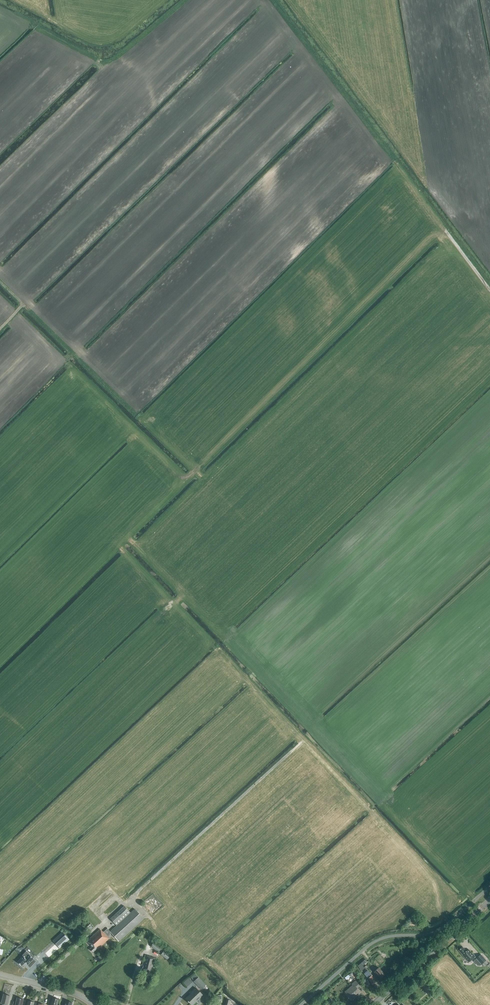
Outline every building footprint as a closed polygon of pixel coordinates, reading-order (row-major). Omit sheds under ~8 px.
[(131,913),(124,906),(110,919),(117,926),(110,932),(107,929),(103,932),(100,929),(90,939),(87,942),(92,947),(90,949),(93,952),(97,948),(98,949),(113,935),(119,941),(144,919),(135,909),(131,913)] [(63,932),(58,937),(62,940),(57,945),(61,949),(70,940),(63,932)] [(161,947),(154,941),(150,946),(158,952),(161,954),(161,955),(167,960),(171,955),(165,950),(165,949),(162,947),(161,947)] [(467,951),(463,947),(459,950),(463,955),(469,962),(475,957),(469,949),(467,951)] [(23,956),(18,962),(22,966),(25,962),(28,964),(33,959),(29,955),(30,954),(26,951),(22,955),(23,956)] [(381,964),(386,960),(380,954),(376,959),(381,964)] [(482,964),(486,960),(481,954),(477,958),(482,964)] [(153,969),(156,958),(145,955),(142,965),(143,966),(143,967),(142,970),(146,971),(146,973),(150,975),(152,969),(153,969)] [(367,961),(365,959),(357,966),(362,971),(365,968),(363,966),(367,961)] [(383,977),(384,975),(385,974),(379,968),(374,972),(380,978),(382,977),(383,977)] [(373,985),(377,981),(368,970),(364,974),(368,978),(368,979),(373,985)] [(353,980),(356,977),(351,971),(348,974),(353,980)] [(198,977),(194,982),(201,990),(206,985),(198,977)] [(187,987),(193,982),(189,978),(183,983),(187,987)] [(367,988),(371,985),(365,979),(361,982),(367,988)] [(427,980),(422,985),(430,994),(435,989),(427,980)] [(352,1000),(360,993),(356,989),(360,986),(356,981),(352,984),(353,985),(345,992),(352,1000)] [(203,995),(196,988),(192,991),(193,992),(186,998),(192,1004),(203,995)] [(10,996),(3,994),(1,1003),(3,1003),(2,1004),(7,1004),(10,996)]
